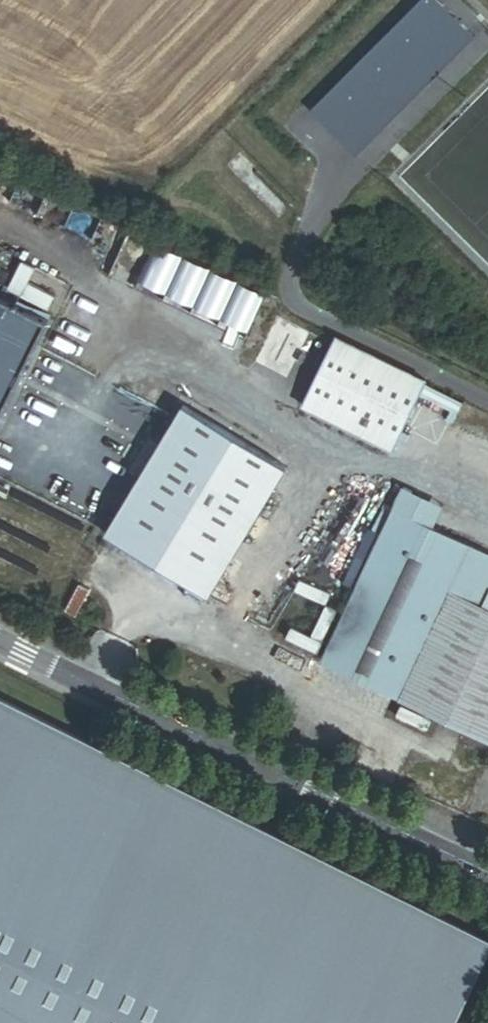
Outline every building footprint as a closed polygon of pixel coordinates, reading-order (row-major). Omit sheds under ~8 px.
[(308,108),(354,153),(473,32),(440,0),(414,0),(308,108)] [(41,314),(0,295),(0,406),(41,314)] [(426,384),(336,339),(302,405),(393,450),(426,384)] [(286,469),(183,407),(106,535),(209,596),(286,469)] [(403,489),(393,510),(432,530),(443,508),(403,489)] [(322,658),(397,694),(448,589),(484,606),(487,597),(487,556),(432,530),(393,510),(322,658)] [(397,694),(487,738),(487,608),(484,606),(448,589),(397,694)] [(480,941),(0,706),(0,1022),(440,1022),(480,941)]
